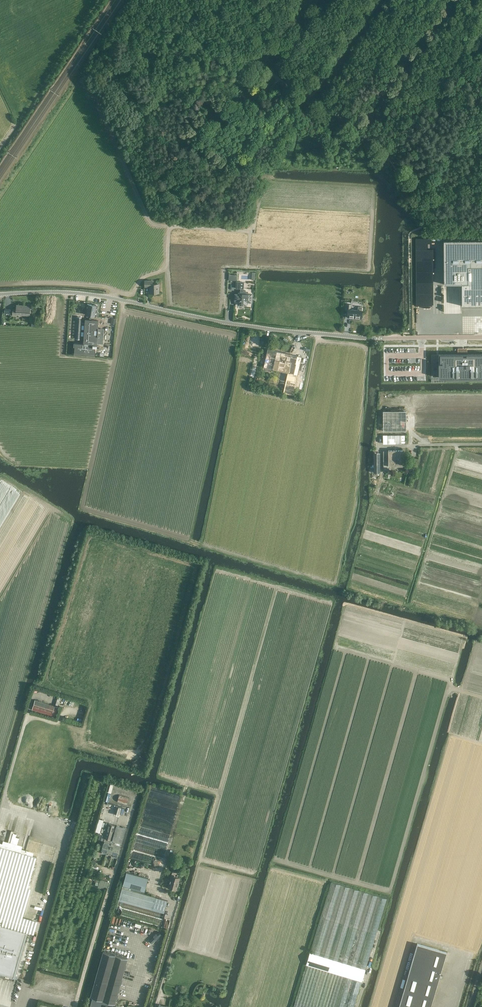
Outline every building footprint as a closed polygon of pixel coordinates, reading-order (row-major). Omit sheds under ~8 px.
[(170,20),(177,16),(174,12),(167,15),(170,20)] [(443,240),(444,284),(461,284),(461,306),(481,306),(481,240),(443,240)] [(152,284),(152,281),(152,280),(145,281),(145,287),(150,287),(150,292),(159,292),(159,284),(152,284)] [(238,304),(246,305),(246,302),(251,302),(251,301),(252,301),(252,298),(251,298),(251,294),(247,293),(246,291),(243,291),(243,289),(244,282),(236,282),(236,288),(240,288),(240,291),(240,293),(239,293),(239,294),(235,294),(235,299),(239,299),(238,304)] [(444,303),(444,313),(461,313),(461,306),(449,306),(449,307),(446,307),(446,303),(444,303)] [(96,304),(95,304),(94,305),(87,304),(85,314),(96,316),(96,315),(97,316),(98,315),(99,313),(98,312),(97,311),(98,305),(97,305),(96,304)] [(348,317),(350,317),(352,317),(361,318),(362,310),(362,307),(358,306),(358,310),(351,309),(351,304),(346,304),(345,310),(348,310),(348,317)] [(30,306),(16,305),(16,309),(13,309),(12,315),(16,315),(16,314),(30,315),(30,306)] [(98,328),(98,320),(85,319),(85,323),(81,323),(81,319),(77,319),(76,338),(80,338),(80,337),(84,338),(84,342),(84,343),(75,343),(74,353),(95,355),(96,348),(93,347),(93,343),(97,343),(97,335),(98,335),(98,328)] [(266,372),(267,368),(280,371),(285,353),(268,349),(263,367),(262,371),(266,372)] [(439,363),(439,377),(481,377),(481,354),(467,354),(467,351),(462,351),(462,354),(440,354),(440,362),(442,362),(442,363),(439,363)] [(302,357),(285,353),(280,371),(281,371),(279,382),(285,383),(284,388),(294,390),(302,357)] [(383,396),(383,416),(406,416),(406,396),(383,396)] [(405,435),(383,435),(383,444),(401,443),(405,443),(405,435)] [(388,451),(383,451),(383,471),(388,471),(388,466),(403,466),(403,450),(388,450),(388,451)] [(58,707),(54,706),(35,700),(33,706),(32,709),(55,716),(58,707)] [(119,795),(117,802),(127,804),(129,797),(119,795)] [(115,809),(118,810),(117,812),(123,814),(124,808),(116,805),(115,809)] [(101,852),(106,853),(108,848),(109,842),(110,839),(112,840),(116,826),(115,826),(115,825),(108,823),(108,824),(105,823),(101,840),(104,841),(101,852)] [(116,841),(121,842),(121,843),(125,828),(117,825),(116,826),(112,840),(116,841)] [(115,844),(112,855),(117,857),(120,845),(121,842),(116,841),(115,844)] [(115,844),(109,842),(108,848),(106,853),(112,855),(115,844)] [(37,857),(0,846),(0,910),(19,916),(37,857)] [(126,872),(122,886),(144,892),(148,878),(126,872)] [(168,887),(176,889),(179,878),(171,875),(168,887)] [(297,994),(293,1006),(354,1006),(362,981),(366,969),(365,969),(387,898),(331,881),(310,952),(309,952),(297,994)] [(122,888),(118,900),(164,913),(167,900),(122,888)] [(15,976),(28,932),(2,925),(3,921),(0,920),(0,974),(1,972),(15,976)] [(402,994),(399,1006),(430,1006),(446,952),(417,943),(402,994)] [(113,1003),(114,1003),(127,958),(104,951),(91,996),(92,997),(90,1005),(92,1006),(91,1006),(92,1006),(94,1006),(116,1006),(112,1006),(113,1003)]
